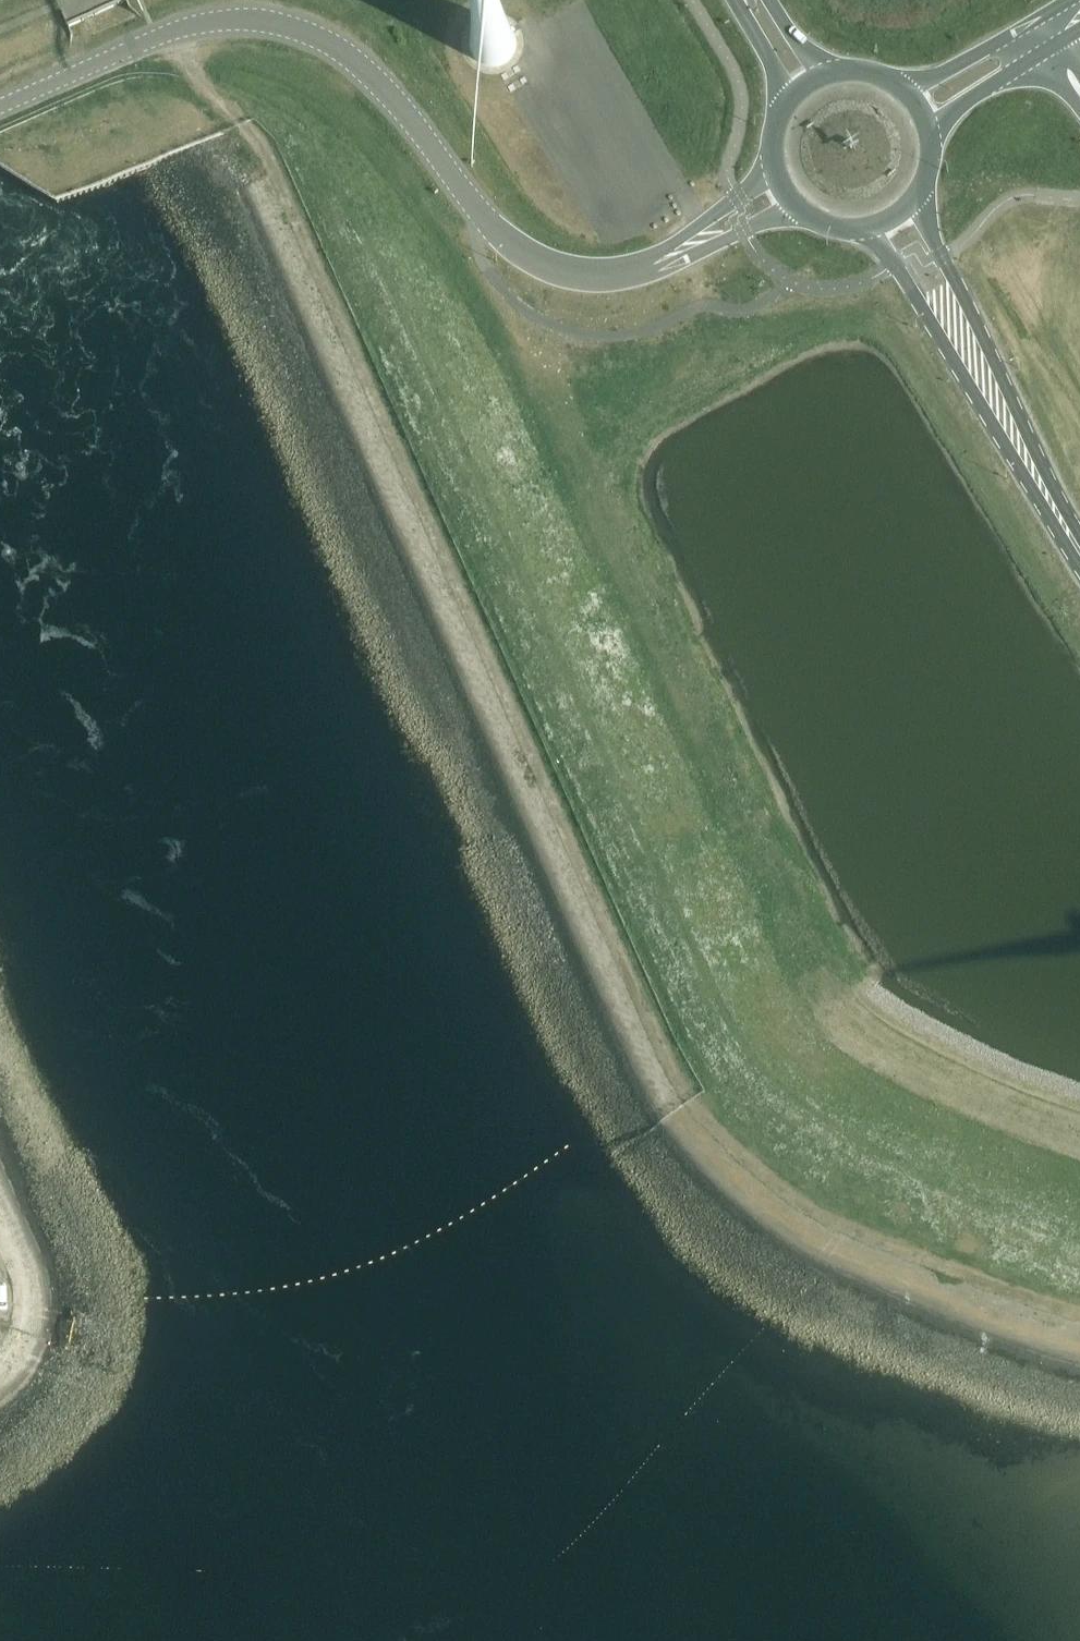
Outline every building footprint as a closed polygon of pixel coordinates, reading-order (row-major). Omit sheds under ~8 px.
[(57,2),(66,23),(116,0),(57,0),(57,2)] [(469,41),(469,43),(469,45),(469,46),(469,48),(470,51),(472,55),(474,58),(476,61),(479,63),(481,64),(482,65),(484,66),(485,66),(487,67),(488,67),(489,67),(490,67),(491,67),(492,67),(497,67),(501,66),(505,63),(509,60),(512,57),(514,53),(515,48),(516,44),(515,39),(514,35),(512,31),(509,27),(505,24),(501,22),(497,21),(492,20),(488,21),(483,22),(479,24),(475,27),(473,31),(470,35),(469,40),(469,41)]
